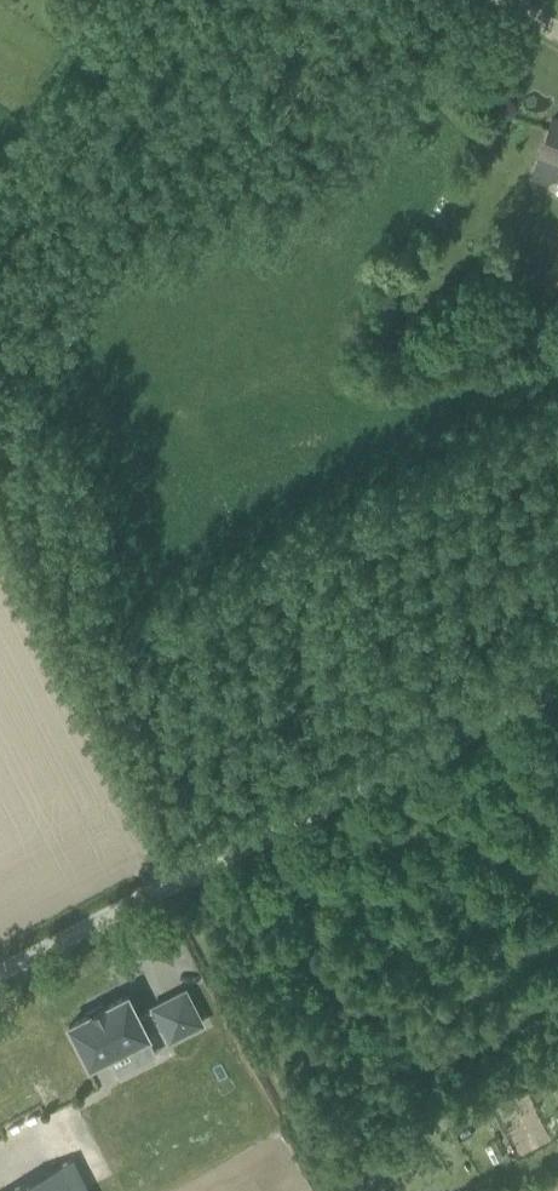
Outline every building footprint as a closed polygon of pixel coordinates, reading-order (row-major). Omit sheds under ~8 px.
[(552,118),(538,154),(529,176),(544,182),(555,177),(557,179),(557,120),(552,118)] [(150,1011),(135,1019),(124,998),(101,1009),(88,1016),(65,1027),(86,1068),(104,1059),(107,1066),(130,1054),(126,1047),(144,1038),(144,1037),(159,1029),(166,1042),(198,1025),(182,993),(149,1009),(150,1011)] [(79,1115),(63,1121),(79,1160),(94,1154),(79,1115)] [(72,1159),(9,1190),(89,1190),(72,1159)]
